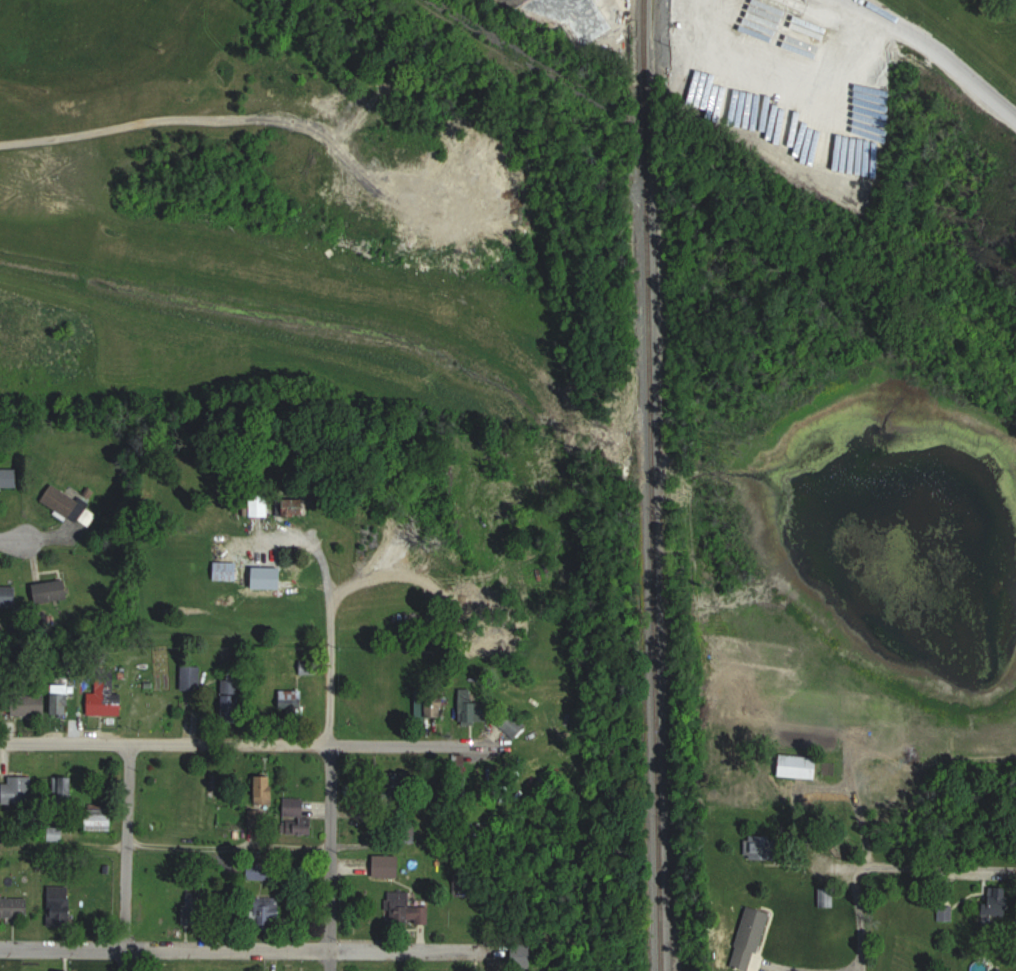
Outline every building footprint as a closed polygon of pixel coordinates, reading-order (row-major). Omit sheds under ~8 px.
[(20,488),(20,468),(0,468),(0,488),(20,488)] [(43,502),(71,518),(81,500),(53,484),(43,502)] [(270,495),(252,495),(252,516),(270,516),(270,495)] [(239,561),(216,561),(216,580),(239,580),(239,561)] [(69,600),(65,579),(35,585),(39,606),(69,600)] [(202,666),(182,666),(182,693),(202,693),(202,666)] [(223,679),(223,719),(243,719),(243,679),(223,679)] [(89,714),(123,715),(124,694),(115,693),(116,680),(98,680),(98,693),(89,693),(89,714)] [(53,715),(72,715),(72,685),(53,685),(53,715)] [(461,722),(490,722),(490,700),(474,700),(474,689),(461,689),(461,722)] [(304,690),(280,690),(280,714),(304,714),(304,690)] [(48,715),(48,693),(15,693),(15,715),(48,715)] [(530,727),(511,708),(497,722),(516,741),(530,727)] [(817,781),(819,758),(781,753),(778,776),(817,781)] [(276,804),(276,774),(256,774),(256,804),(276,804)] [(4,802),(34,802),(34,777),(4,777),(4,802)] [(56,779),(55,796),(70,797),(71,779),(56,779)] [(306,816),(306,798),(284,798),(284,816),(306,816)] [(117,831),(117,810),(90,810),(90,831),(117,831)] [(402,855),(375,855),(375,876),(402,876),(402,855)] [(249,866),(249,879),(274,879),(274,866),(249,866)] [(49,886),(49,924),(73,924),(73,886),(49,886)] [(414,892),(389,891),(388,923),(431,924),(431,902),(414,901),(414,892)] [(185,923),(208,923),(208,895),(185,895),(185,923)] [(256,929),(281,929),(281,897),(256,897),(256,929)] [(0,898),(0,918),(29,918),(29,898),(0,898)] [(731,964),(750,970),(751,970),(772,913),(751,906),(731,964)]
